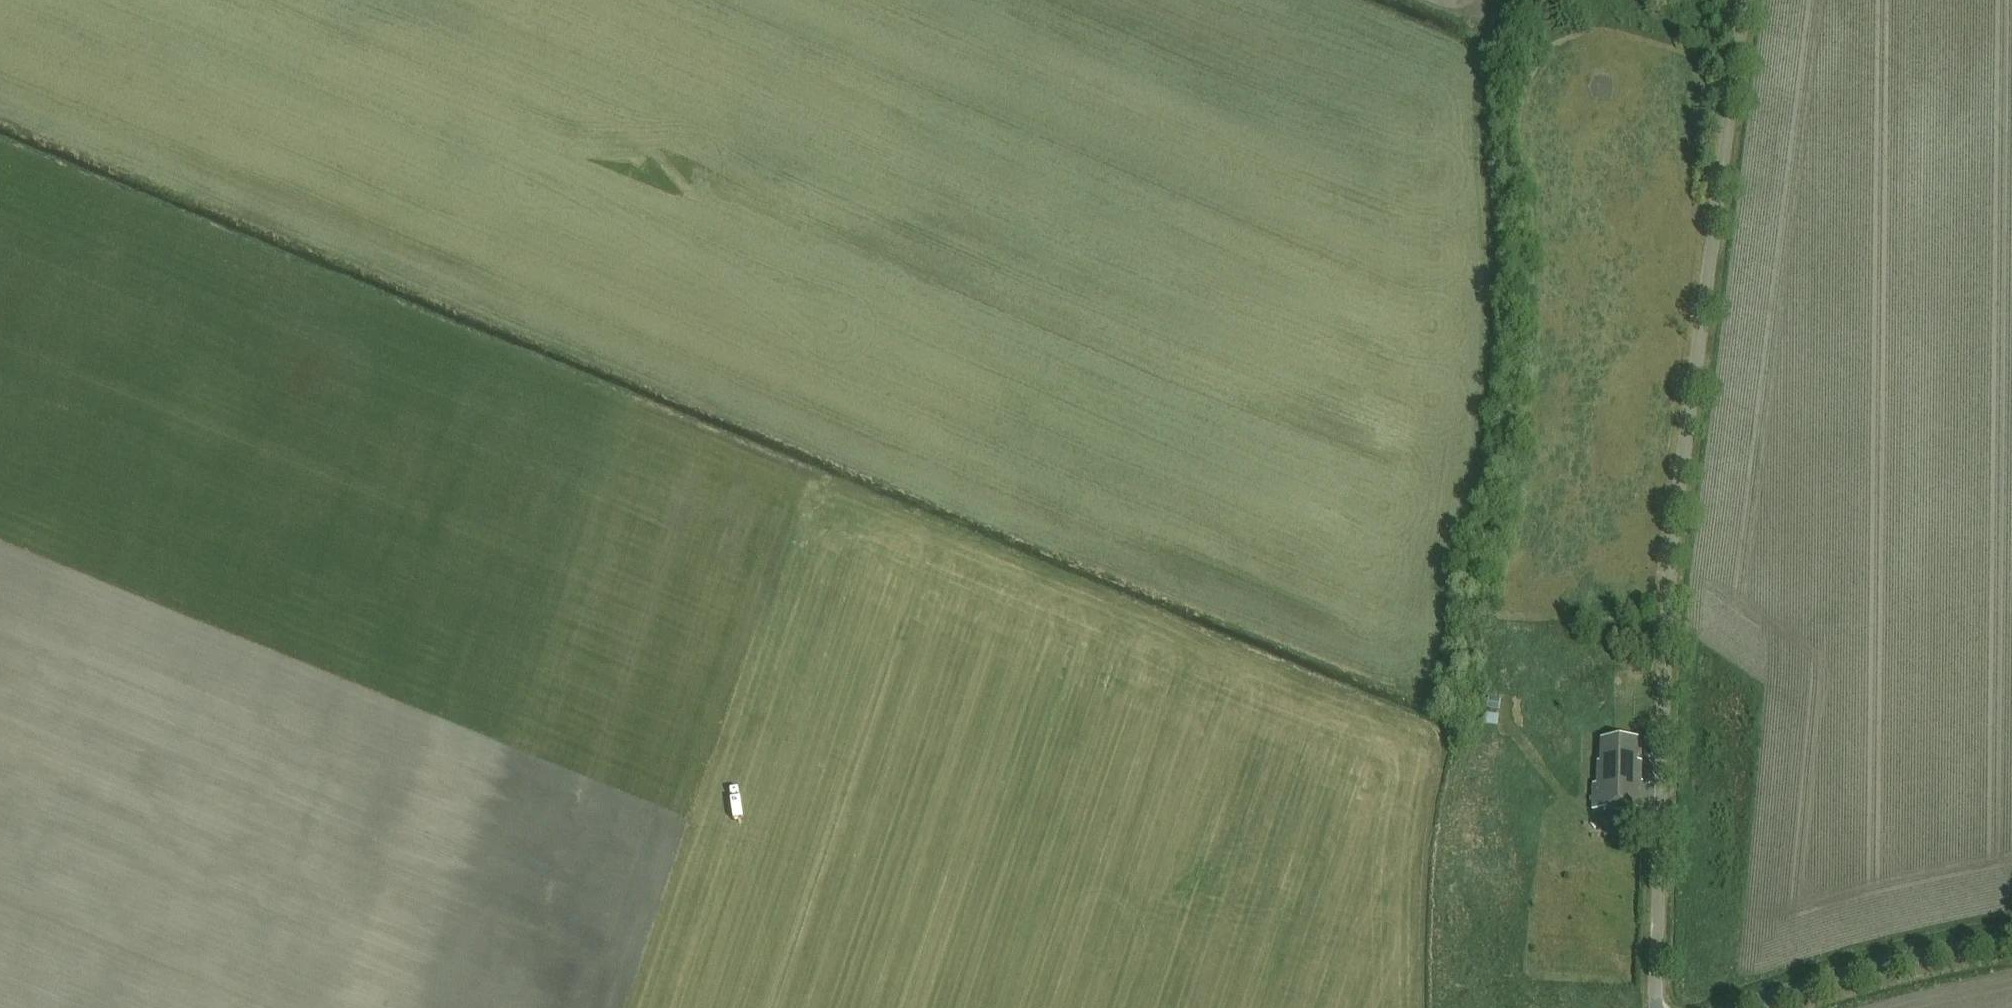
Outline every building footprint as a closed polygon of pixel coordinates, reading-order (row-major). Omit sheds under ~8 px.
[(1637,742),(1601,742),(1601,763),(1597,763),(1597,786),(1592,786),(1592,812),(1644,813),(1645,786),(1637,785),(1637,742)]
